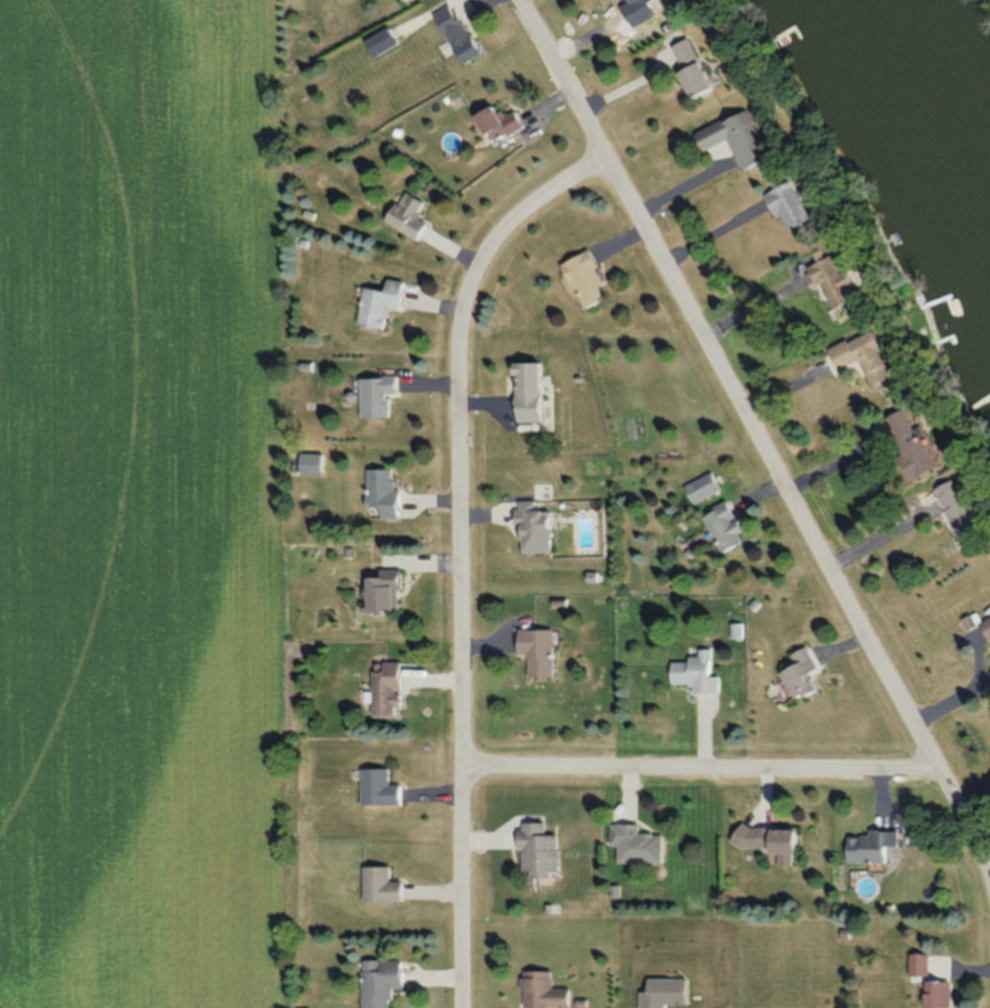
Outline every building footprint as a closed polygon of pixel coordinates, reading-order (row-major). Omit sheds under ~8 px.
[(655,4),(662,0),(625,0),(636,26),(660,15),(655,4)] [(432,14),(463,66),(483,54),(452,2),(432,14)] [(692,100),(713,92),(691,40),(671,48),(692,100)] [(523,129),(516,112),(499,119),(494,108),(474,116),(487,145),(523,129)] [(750,112),(696,135),(703,153),(728,142),(742,173),(771,161),(750,112)] [(766,197),(786,235),(813,220),(792,182),(766,197)] [(425,203),(402,191),(385,223),(417,240),(426,223),(418,218),(425,203)] [(603,300),(598,288),(605,284),(589,250),(560,263),(582,310),(603,300)] [(830,314),(856,303),(844,274),(841,275),(834,258),(811,267),(830,314)] [(363,287),(357,326),(387,330),(389,310),(401,311),(405,282),(386,279),(385,290),(363,287)] [(874,333),(829,352),(838,372),(860,363),(871,389),(894,380),(874,333)] [(515,422),(542,422),(542,362),(515,363),(515,422)] [(360,418),(389,418),(389,394),(397,394),(397,377),(360,377),(360,418)] [(913,481),(939,469),(920,429),(915,431),(906,411),(885,420),(913,481)] [(323,475),(323,454),(300,454),(300,475),(323,475)] [(398,519),(398,480),(392,480),(392,469),(367,469),(367,508),(380,508),(380,519),(398,519)] [(683,489),(694,507),(721,491),(711,473),(683,489)] [(961,545),(982,535),(956,482),(935,491),(961,545)] [(551,511),(536,511),(535,500),(515,501),(515,529),(522,529),(523,554),(551,553),(551,511)] [(721,556),(746,544),(726,504),(702,517),(721,556)] [(400,569),(379,569),(379,579),(365,579),(365,613),(400,613),(400,569)] [(979,625),(988,644),(989,643),(989,620),(979,625)] [(517,656),(527,656),(527,677),(553,677),(553,630),(517,630),(517,656)] [(819,670),(808,647),(791,655),(796,666),(781,673),(795,702),(818,691),(810,674),(819,670)] [(711,650),(701,650),(701,659),(691,659),(691,664),(672,663),(672,685),(692,685),(692,694),(719,694),(720,676),(711,676),(711,650)] [(371,716),(394,716),(394,707),(401,707),(401,663),(371,663),(371,716)] [(362,806),(401,806),(401,785),(389,785),(389,769),(362,769),(362,806)] [(559,835),(548,835),(548,823),(521,823),(522,871),(532,871),(532,877),(560,877),(559,835)] [(663,865),(663,834),(641,833),(641,823),(611,823),(610,846),(620,846),(620,864),(663,865)] [(770,867),(796,867),(796,828),(735,828),(735,847),(771,848),(770,867)] [(848,863),(886,864),(886,849),(897,849),(897,831),(869,831),(869,837),(848,837),(848,863)] [(364,903),(403,903),(403,882),(392,882),(392,867),(364,867),(364,903)] [(928,977),(928,954),(910,954),(910,977),(928,977)] [(392,989),(404,989),(404,960),(362,961),(362,1007),(393,1007),(392,989)] [(552,989),(553,971),(522,971),(522,1007),(570,1007),(571,989),(552,989)] [(919,982),(919,995),(925,995),(925,1007),(950,1007),(949,982),(919,982)]
